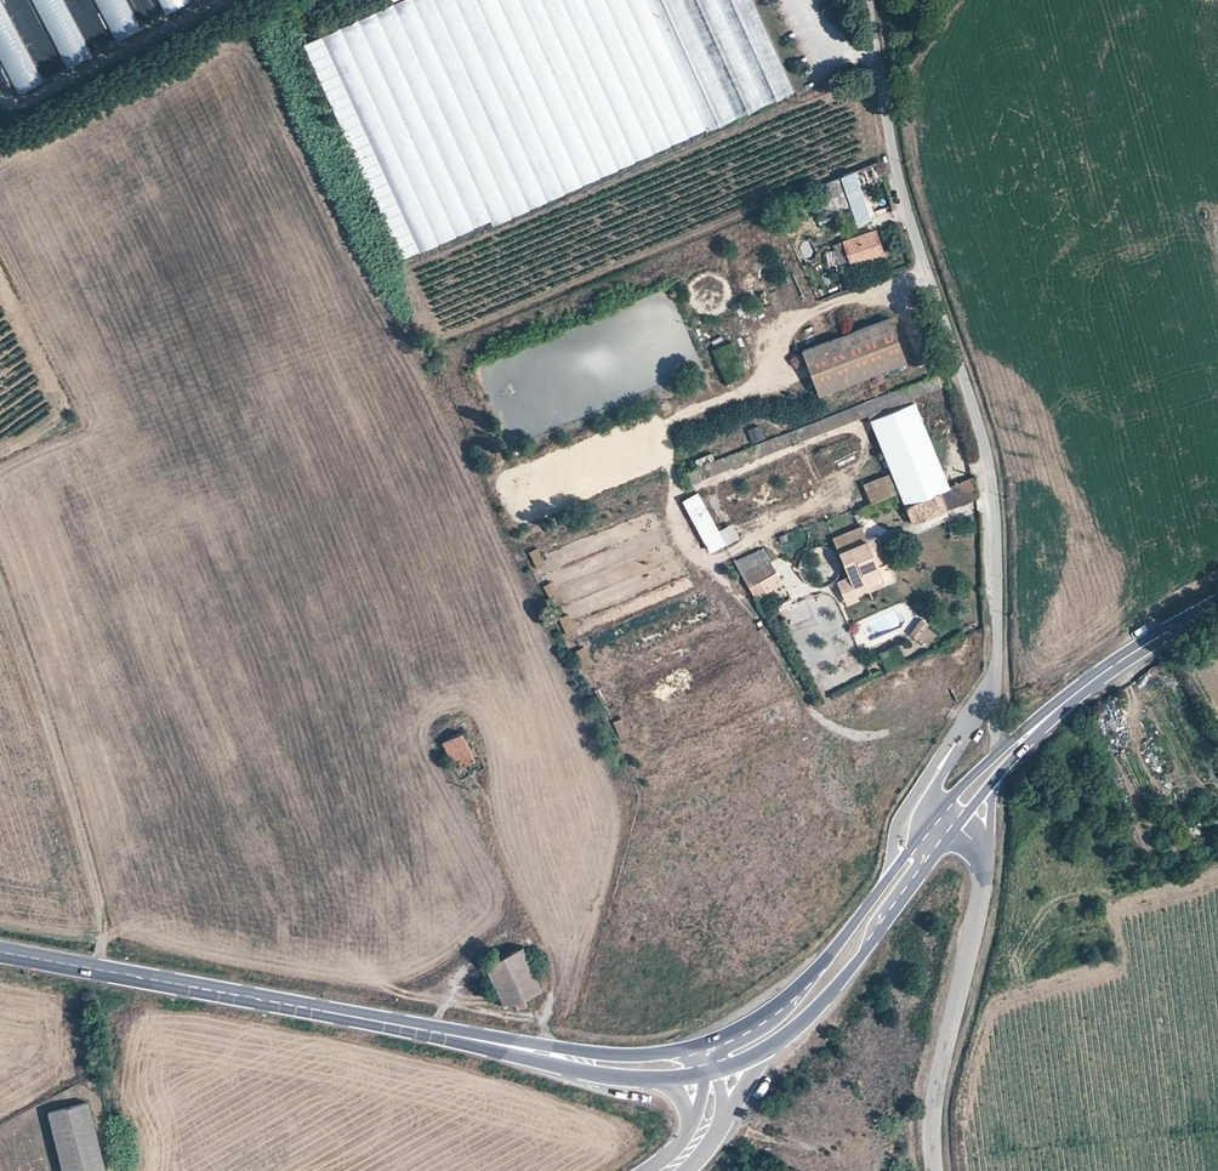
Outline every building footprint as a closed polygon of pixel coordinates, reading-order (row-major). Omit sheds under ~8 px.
[(64,72),(92,58),(64,0),(29,0),(64,72)] [(495,229),(706,132),(645,0),(407,0),(392,7),(491,220),(495,229)] [(706,132),(792,93),(750,0),(645,0),(706,132)] [(323,39),(422,254),(491,220),(392,7),(323,39)] [(820,200),(826,218),(847,209),(853,223),(869,217),(857,186),(880,177),(875,163),(839,178),(843,191),(820,200)] [(883,257),(873,231),(841,242),(841,243),(850,267),(850,269),(883,257)] [(831,247),(840,271),(850,267),(841,243),(831,247)] [(836,285),(840,294),(852,288),(848,279),(836,285)] [(905,362),(888,318),(803,351),(819,395),(905,362)] [(942,374),(683,473),(690,485),(946,386),(942,374)] [(908,522),(910,526),(945,511),(938,493),(938,492),(946,489),(911,403),(867,421),(908,522)] [(757,421),(744,426),(751,441),(763,435),(757,421)] [(938,493),(945,511),(975,499),(967,481),(938,493)] [(681,496),(705,550),(738,536),(730,520),(715,527),(697,488),(681,496)] [(778,523),(779,530),(792,529),(791,521),(778,523)] [(908,522),(894,529),(897,536),(911,530),(910,526),(908,522)] [(837,583),(848,607),(860,602),(858,597),(870,592),(868,589),(881,583),(883,588),(896,583),(877,538),(868,542),(862,528),(833,541),(849,578),(837,583)] [(527,548),(534,566),(543,562),(537,545),(527,548)] [(734,562),(756,601),(782,584),(763,549),(734,562)] [(542,582),(549,600),(560,596),(552,578),(542,582)] [(783,613),(788,625),(805,662),(809,660),(801,642),(819,634),(805,604),(783,613)] [(565,633),(574,629),(568,611),(558,615),(565,633)] [(916,619),(906,633),(910,637),(921,624),(916,619)] [(573,648),(581,666),(591,662),(583,644),(573,648)] [(618,738),(629,734),(621,715),(611,719),(618,738)] [(439,746),(453,771),(473,761),(459,735),(439,746)] [(632,750),(640,769),(650,765),(642,746),(632,750)] [(645,774),(653,794),(663,791),(655,770),(645,774)] [(483,967),(504,1009),(512,1006),(524,1000),(540,992),(519,949),(483,967)] [(49,1112),(64,1170),(104,1170),(87,1103),(49,1112)]
